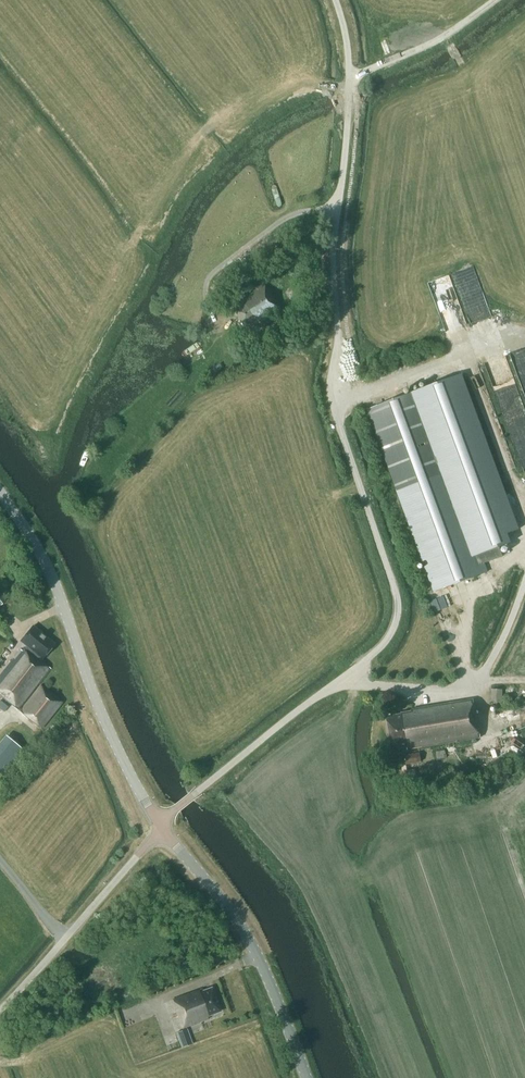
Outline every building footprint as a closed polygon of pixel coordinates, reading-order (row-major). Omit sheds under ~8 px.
[(245,301),(234,308),(247,328),(258,321),(260,323),(282,309),(266,284),(244,298),(245,301)] [(476,306),(477,313),(469,314),(470,320),(490,317),(488,304),(476,306)] [(455,311),(442,316),(448,331),(467,323),(463,313),(458,315),(457,312),(455,313),(455,311)] [(420,389),(367,409),(434,591),(487,571),(420,389)] [(33,625),(21,640),(28,646),(23,652),(40,666),(43,662),(40,659),(41,657),(42,658),(55,643),(33,625)] [(0,674),(0,695),(41,728),(62,702),(41,685),(22,709),(21,708),(51,668),(43,662),(40,666),(23,652),(20,649),(0,674)] [(491,701),(502,702),(502,690),(492,689),(491,701)] [(480,737),(473,699),(412,709),(412,711),(402,713),(402,714),(387,717),(393,748),(407,746),(408,749),(480,737)] [(6,737),(0,743),(0,778),(23,750),(6,737)] [(406,764),(421,761),(420,753),(405,755),(406,764)] [(208,1016),(215,1014),(215,1012),(220,1010),(211,988),(203,992),(202,988),(173,999),(177,1009),(176,1009),(183,1027),(209,1018),(208,1016)] [(192,1043),(187,1028),(176,1032),(182,1047),(192,1043)]
